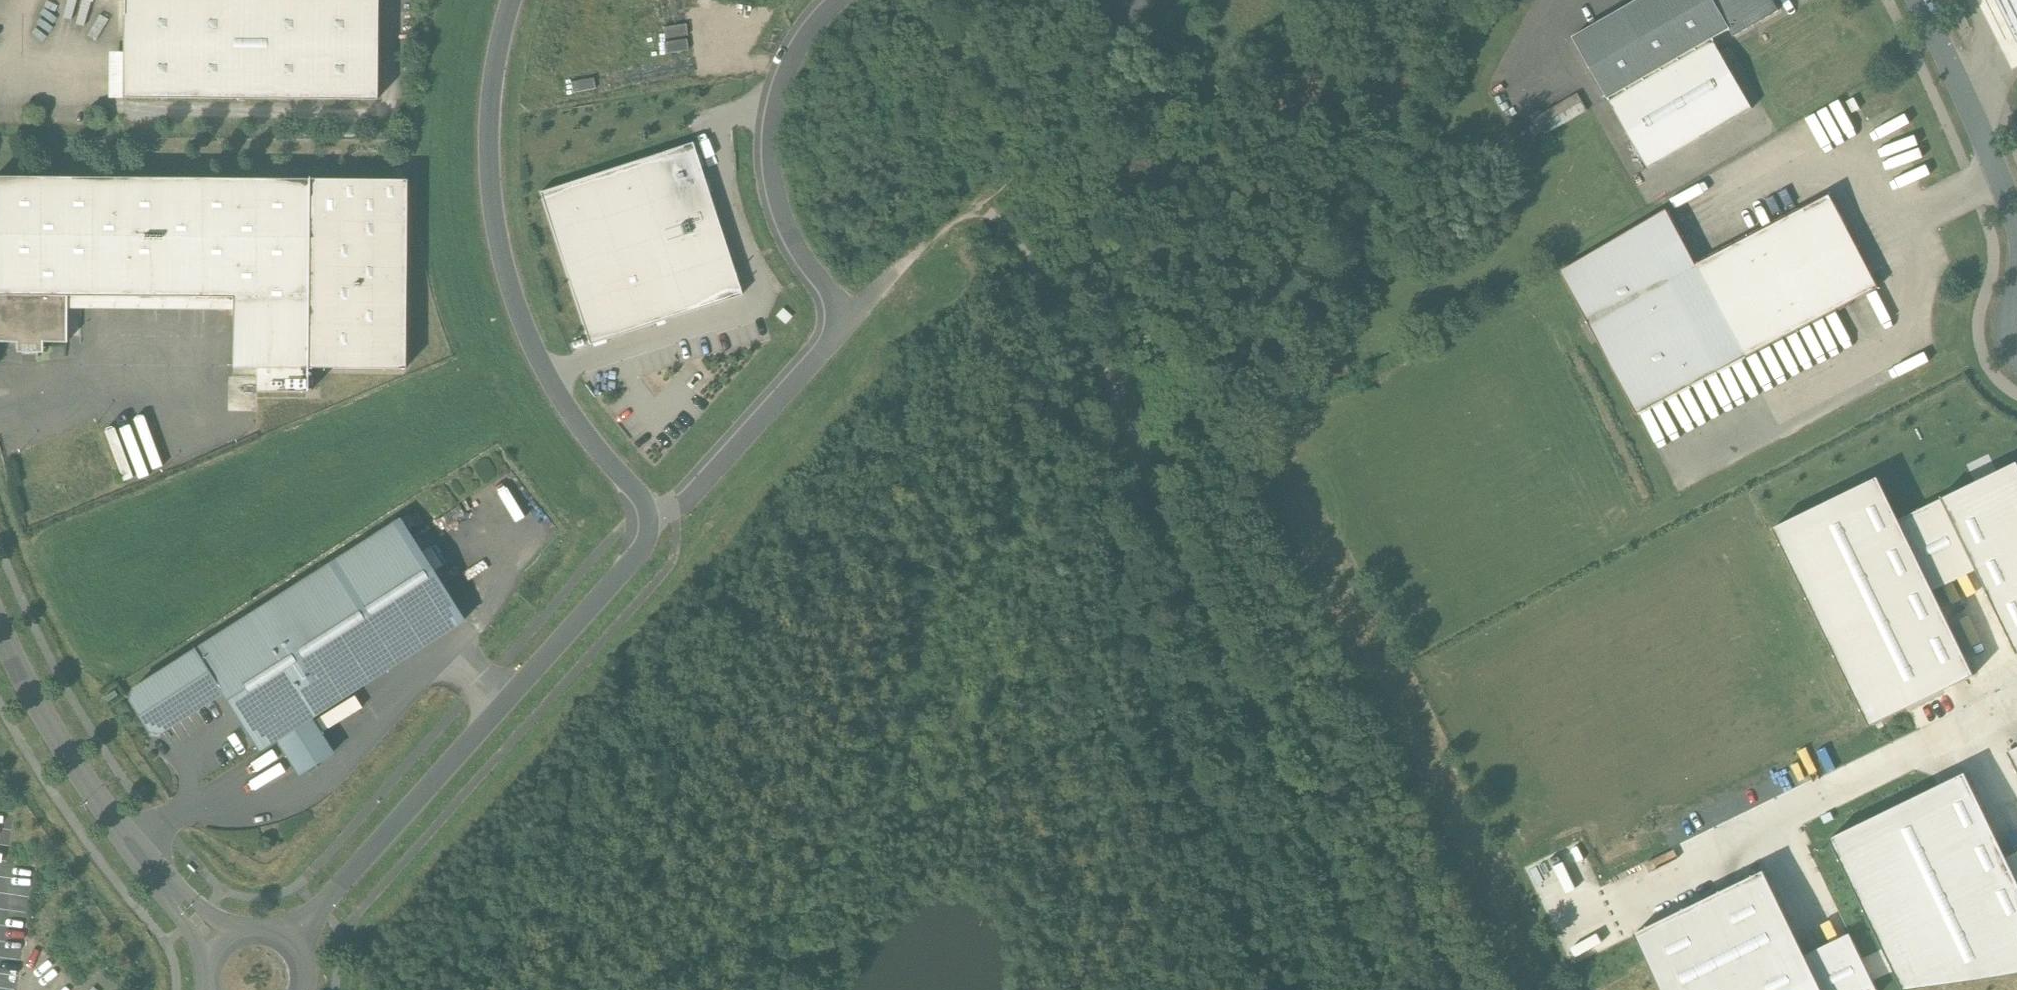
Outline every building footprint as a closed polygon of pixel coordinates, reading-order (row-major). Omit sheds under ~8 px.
[(123,99),(377,101),(378,0),(124,0),(123,99)] [(1574,38),(1649,169),(1752,110),(1713,41),(1731,31),(1735,37),(1779,12),(1772,0),(1641,0),(1574,38)] [(2016,39),(2016,0),(1997,0),(2016,39)] [(686,26),(664,30),(666,40),(688,36),(686,26)] [(686,41),(664,45),(665,56),(688,51),(686,41)] [(594,80),(571,84),(573,94),(596,90),(594,80)] [(1549,132),(1590,110),(1581,94),(1540,116),(1549,132)] [(692,145),(540,194),(590,346),(742,297),(692,145)] [(405,370),(406,182),(0,180),(0,343),(18,343),(18,353),(43,354),(43,343),(67,343),(67,310),(233,311),(233,368),(257,368),(257,392),(308,392),(308,369),(405,370)] [(1879,288),(1830,196),(1696,266),(1694,268),(1743,360),(1879,288)] [(1696,266),(1668,213),(1560,270),(1638,415),(1743,360),(1694,268),(1696,266)] [(1942,500),(1977,571),(2016,654),(2016,464),(1942,500)] [(1899,521),(1879,479),(1774,529),(1870,727),(1975,676),(1934,592),(1899,521)] [(1977,571),(1942,500),(1899,521),(1934,592),(1977,571)] [(1186,516),(1178,520),(1184,535),(1192,532),(1186,516)] [(400,522),(133,690),(130,701),(150,731),(161,733),(222,695),(259,753),(276,742),(298,777),(334,754),(311,718),(464,622),(400,522)] [(2009,753),(2016,770),(2016,749),(2009,753)] [(2011,867),(1965,774),(1831,840),(1904,989),(1914,989),(2016,974),(2016,864),(2011,867)] [(1637,934),(1664,989),(1877,989),(1855,943),(1811,965),(1765,872),(1637,934)]
